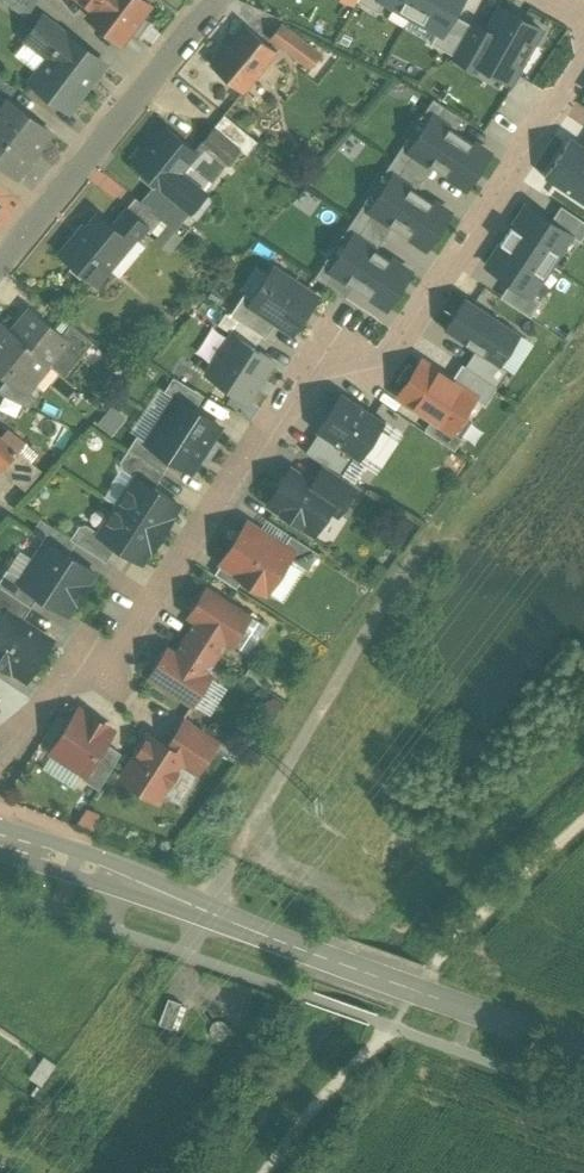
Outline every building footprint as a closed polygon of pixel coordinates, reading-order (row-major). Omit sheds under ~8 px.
[(27,15),(37,0),(4,0),(27,15)] [(82,21),(117,49),(152,7),(143,0),(72,0),(88,13),(82,21)] [(412,14),(421,0),(388,0),(412,14)] [(412,14),(442,32),(462,0),(421,0),(412,14)] [(513,87),(539,26),(494,6),(485,27),(466,19),(448,59),(513,87)] [(45,60),(25,85),(69,119),(111,66),(44,13),(21,42),(45,60)] [(320,59),(279,29),(269,42),(310,72),(320,59)] [(270,57),(242,32),(209,70),(237,94),(270,57)] [(0,111),(0,172),(12,181),(46,138),(4,105),(0,111)] [(460,134),(433,116),(410,151),(466,188),(489,153),(460,134)] [(196,156),(162,128),(128,168),(187,217),(204,197),(179,176),(196,156)] [(583,206),(583,143),(582,145),(567,135),(539,175),(583,206)] [(207,138),(199,149),(226,170),(234,159),(207,138)] [(394,176),(371,211),(426,248),(449,213),(394,176)] [(552,263),(571,234),(527,205),(508,234),(552,263)] [(108,225),(118,232),(130,215),(120,208),(108,225)] [(92,213),(53,260),(93,293),(147,230),(134,219),(120,236),(92,213)] [(532,293),(552,263),(508,234),(488,264),(532,293)] [(355,237),(332,272),(388,309),(411,275),(355,237)] [(321,295),(273,265),(247,305),(295,335),(321,295)] [(464,298),(444,330),(502,366),(522,334),(464,298)] [(8,328),(52,367),(60,374),(78,353),(27,308),(8,328)] [(8,328),(0,321),(0,377),(24,398),(52,367),(8,328)] [(277,359),(232,330),(204,374),(249,403),(277,359)] [(475,396),(422,361),(401,394),(401,397),(452,431),(475,396)] [(161,394),(169,399),(192,413),(202,397),(171,378),(161,394)] [(169,399),(156,421),(204,451),(218,429),(192,413),(169,399)] [(109,434),(124,417),(111,405),(96,423),(109,434)] [(191,472),(204,451),(156,421),(143,442),(170,458),(191,472)] [(135,437),(125,452),(160,474),(170,458),(143,442),(135,437)] [(0,470),(12,454),(0,445),(0,470)] [(135,479),(151,489),(160,474),(125,452),(121,459),(121,471),(135,479)] [(307,487),(286,472),(264,506),(311,537),(331,508),(341,515),(357,492),(320,468),(307,487)] [(135,479),(115,509),(160,537),(179,508),(151,489),(135,479)] [(140,568),(160,537),(115,509),(95,540),(113,551),(140,568)] [(41,545),(67,561),(75,548),(66,542),(40,525),(31,538),(41,545)] [(283,552),(245,526),(217,567),(265,600),(293,558),(283,552)] [(95,540),(76,527),(66,542),(75,548),(103,566),(113,551),(95,540)] [(290,541),(283,552),(293,558),(309,568),(316,557),(290,541)] [(15,584),(38,599),(67,618),(94,579),(67,561),(41,545),(15,584)] [(0,585),(0,593),(28,613),(38,599),(15,584),(6,576),(0,585)] [(255,619),(204,586),(182,620),(193,627),(185,639),(216,660),(223,649),(232,654),(255,619)] [(7,608),(23,620),(28,613),(0,593),(0,612),(2,613),(7,608)] [(0,616),(0,640),(39,670),(58,647),(23,620),(7,608),(2,613),(0,616)] [(20,694),(39,670),(0,640),(0,679),(20,694)] [(148,683),(194,712),(213,681),(205,676),(214,662),(185,644),(177,657),(168,652),(148,683)] [(112,736),(74,712),(45,758),(82,782),(105,748),(112,736)] [(146,736),(114,783),(155,810),(182,769),(196,778),(216,748),(184,727),(168,750),(146,736)] [(105,748),(82,782),(96,791),(119,757),(105,748)] [(166,999),(158,1024),(173,1029),(181,1004),(166,999)]
